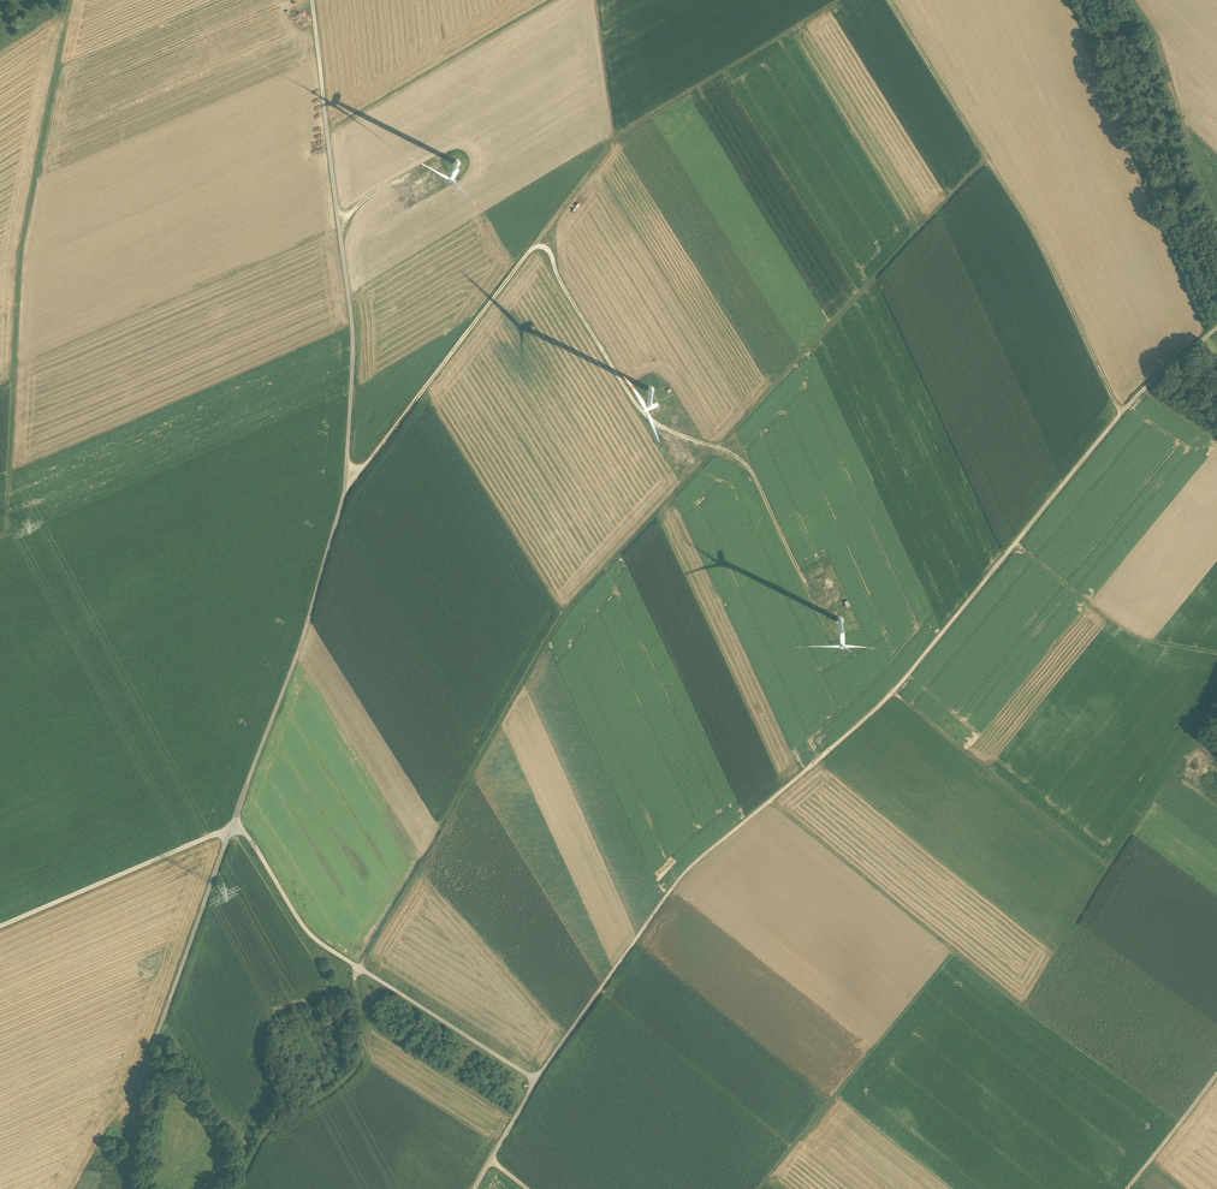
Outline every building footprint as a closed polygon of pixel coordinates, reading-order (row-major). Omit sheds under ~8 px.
[(201,1188),(210,1188),(226,1167),(221,1162),(201,1188)]
